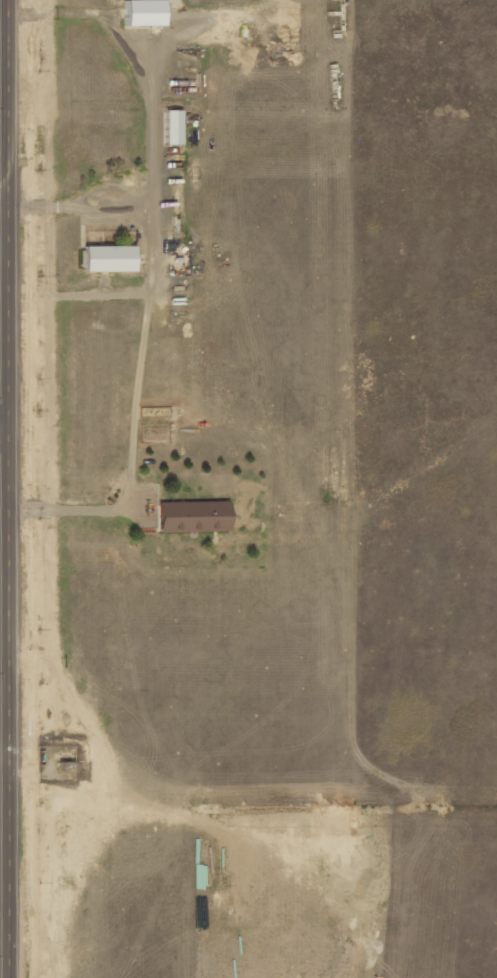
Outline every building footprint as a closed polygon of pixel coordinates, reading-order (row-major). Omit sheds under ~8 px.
[(169,26),(168,0),(153,0),(127,1),(128,27),(169,26)] [(184,110),(168,110),(168,145),(185,145),(184,110)] [(139,271),(139,246),(82,247),(82,272),(139,271)] [(161,503),(162,533),(233,531),(232,501),(161,503)]
